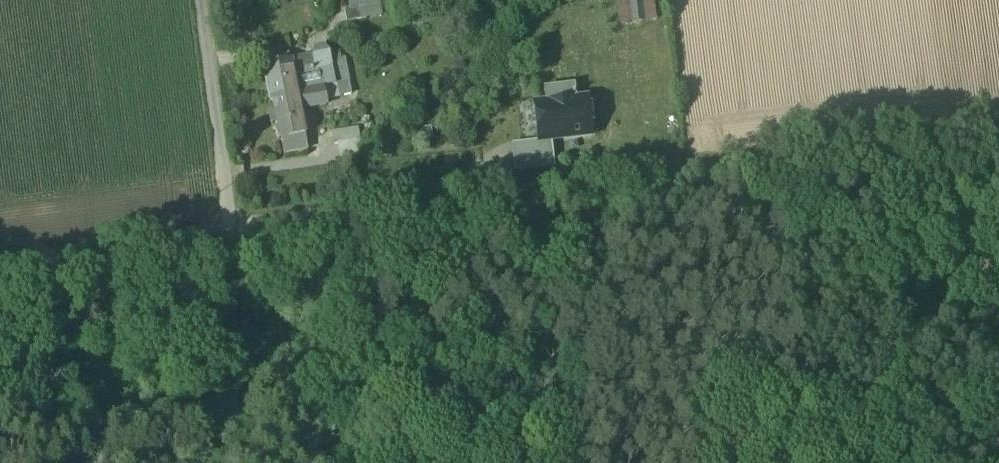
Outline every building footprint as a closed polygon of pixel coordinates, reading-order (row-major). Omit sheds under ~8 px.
[(351,3),(345,5),(348,16),(383,9),(381,0),(350,0),(351,3)] [(622,18),(641,17),(641,0),(621,0),(622,18)] [(649,15),(659,14),(658,0),(648,0),(649,15)] [(315,42),(312,53),(314,64),(302,66),(303,71),(295,72),(297,84),(306,82),(306,79),(323,76),(324,82),(337,79),(332,55),(330,46),(324,39),(315,42)] [(297,84),(295,72),(293,57),(291,50),(282,51),(283,59),(267,62),(272,93),(274,92),(298,87),(297,84)] [(346,52),(332,55),(337,79),(350,77),(346,52)] [(312,53),(293,57),(295,72),(303,71),(302,66),(314,64),(312,53)] [(306,82),(297,84),(298,87),(304,125),(313,123),(309,104),(328,101),(327,95),(324,82),(323,76),(306,79),(306,82)] [(324,82),(327,95),(353,91),(350,77),(337,79),(324,82)] [(544,83),(546,99),(577,95),(575,79),(544,83)] [(304,125),(298,87),(274,92),(276,105),(269,106),(272,121),(280,119),(285,148),(307,144),(304,125)] [(591,128),(588,94),(577,95),(546,99),(536,100),(540,134),(591,128)] [(359,123),(350,125),(352,136),(361,135),(359,123)] [(333,128),(335,140),(338,139),(352,136),(350,125),(333,128)] [(364,151),(361,135),(352,136),(338,139),(340,154),(364,151)] [(517,165),(552,161),(551,148),(540,149),(538,138),(514,141),(517,165)]
